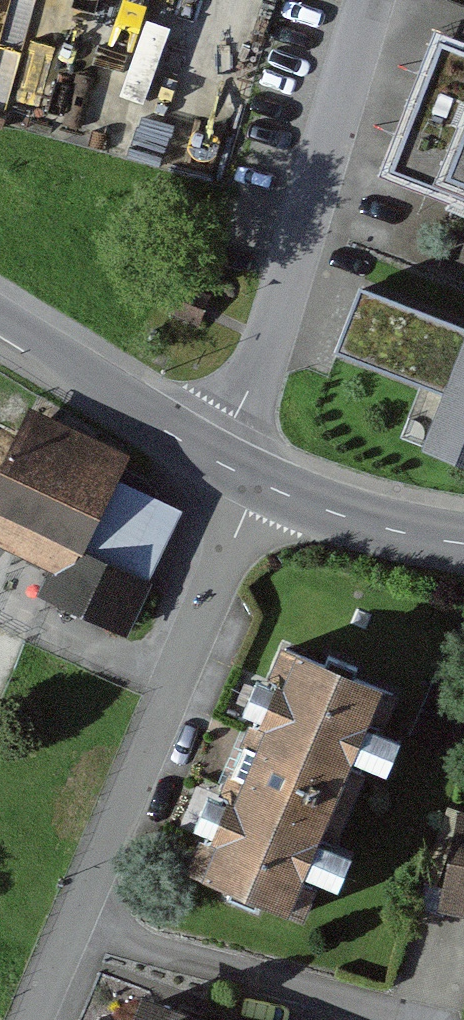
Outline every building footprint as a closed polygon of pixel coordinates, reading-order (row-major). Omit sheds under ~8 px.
[(443,51),(393,169),(463,199),(463,60),(443,51)] [(356,278),(331,343),(441,385),(419,441),(463,458),(463,320),(356,278)] [(46,419),(0,515),(0,540),(63,570),(51,594),(134,634),(192,515),(140,490),(150,468),(46,419)] [(417,695),(311,657),(232,875),(338,914),(417,695)] [(164,1002),(158,1019),(219,1019),(164,1002)]
